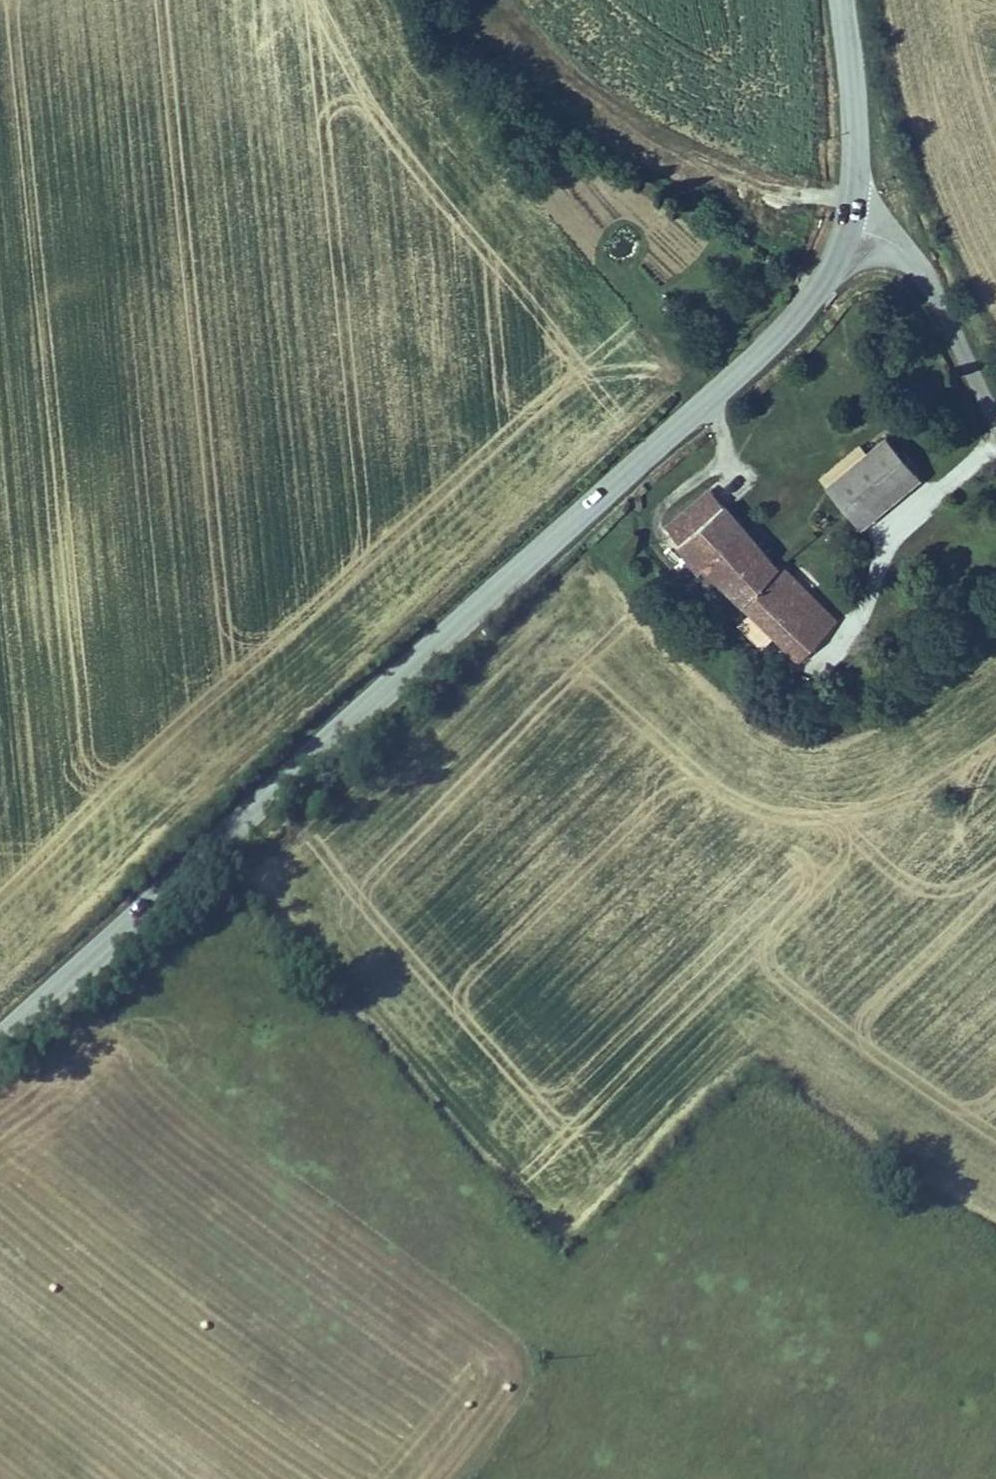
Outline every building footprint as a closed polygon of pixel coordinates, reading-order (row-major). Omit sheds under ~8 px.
[(902,442),(863,408),(812,466),(851,500),(902,442)] [(721,460),(663,502),(690,549),(696,545),(783,647),(832,604),(779,542),(773,547),(721,460)]
